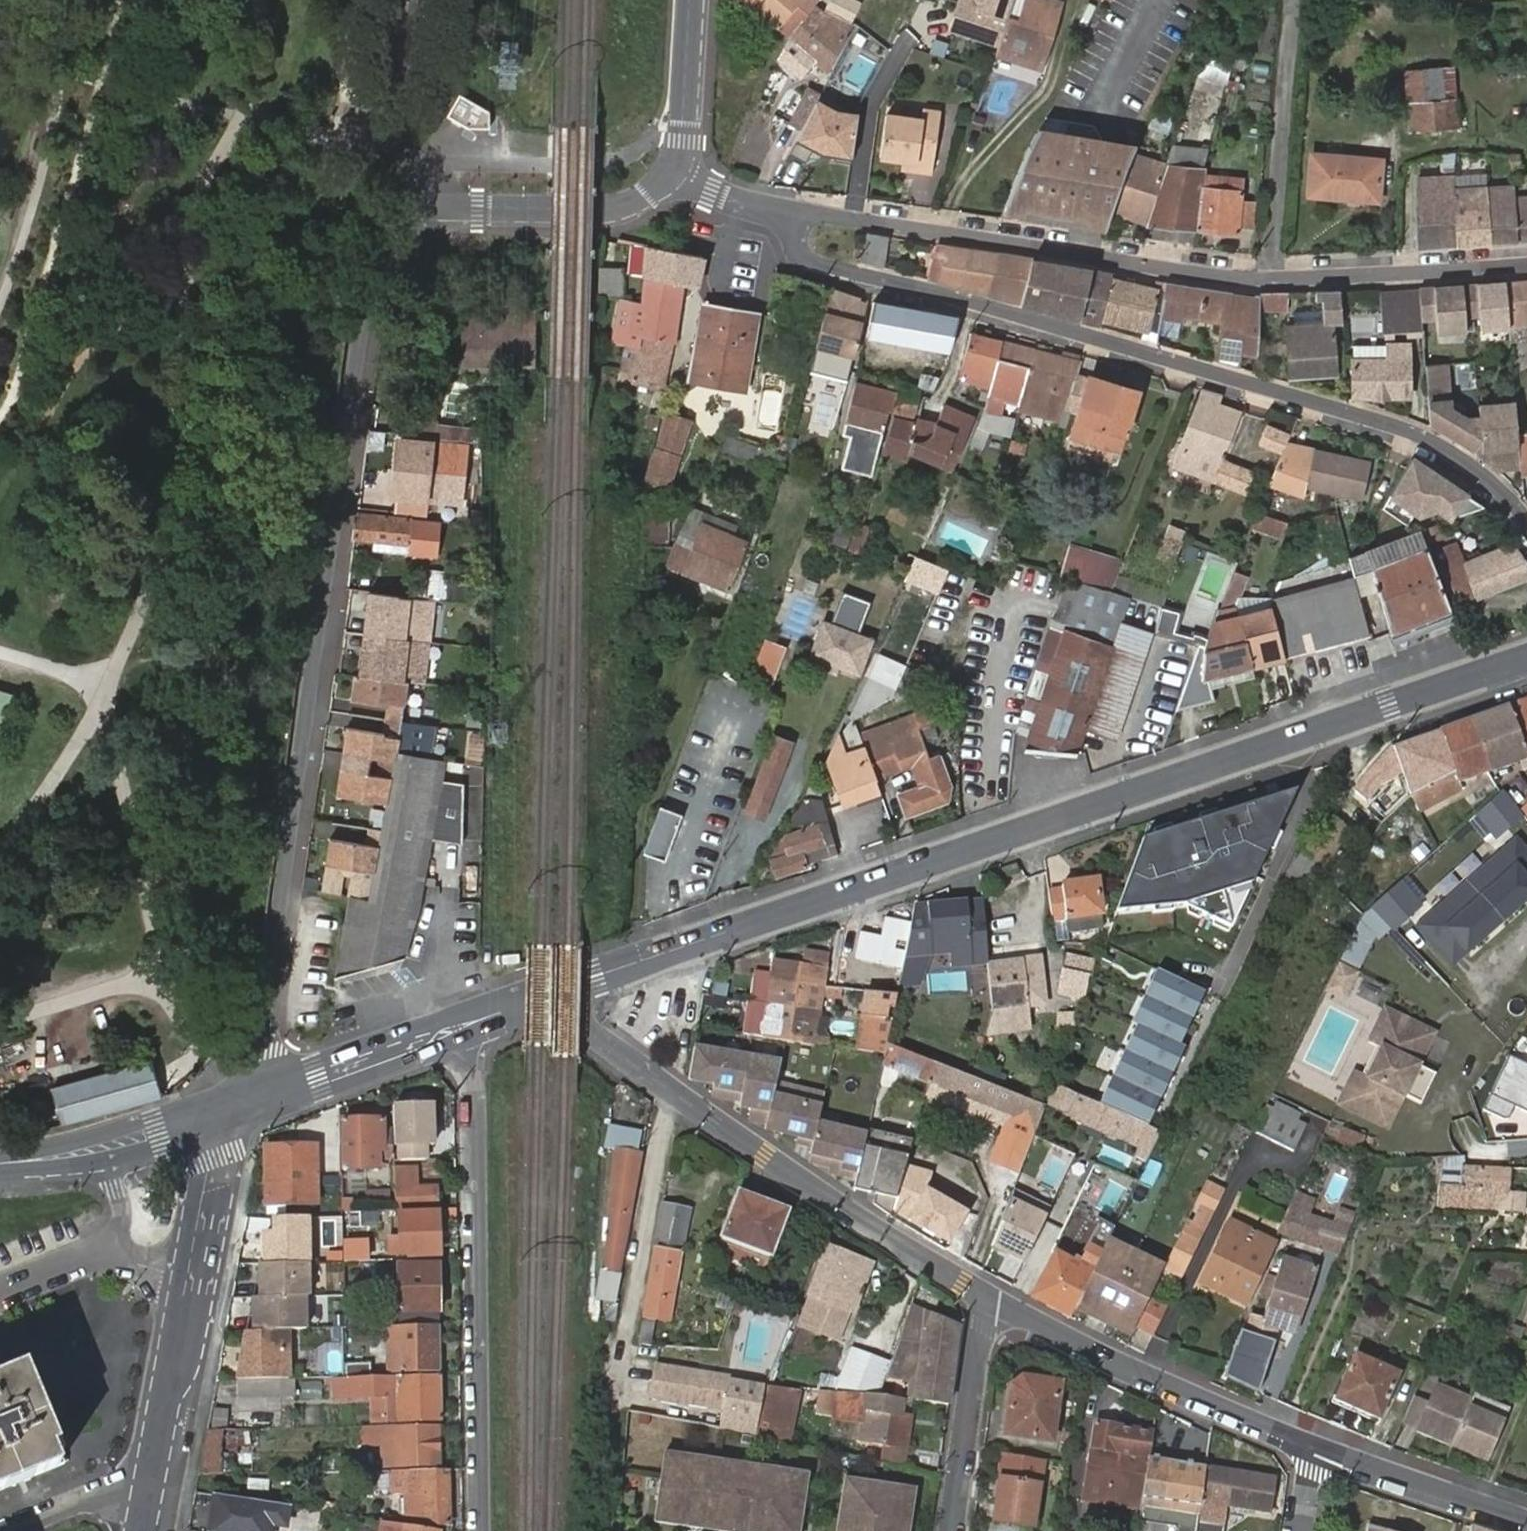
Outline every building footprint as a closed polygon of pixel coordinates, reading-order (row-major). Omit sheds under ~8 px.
[(790,38),(812,6),(816,0),(746,0),(790,38)] [(983,11),(960,3),(950,30),(999,46),(1015,0),(986,0),(983,11)] [(996,55),(1041,70),(1063,3),(1055,0),(1015,0),(999,46),(996,55)] [(812,6),(790,38),(827,70),(843,42),(838,39),(844,30),(812,6)] [(1196,55),(1193,79),(1224,82),(1226,59),(1196,55)] [(1406,70),(1408,105),(1422,104),(1421,92),(1420,82),(1430,82),(1431,91),(1443,90),(1444,103),(1457,102),(1454,67),(1406,70)] [(1421,92),(1431,91),(1430,82),(1420,82),(1421,92)] [(799,83),(782,122),(799,129),(815,90),(799,83)] [(1422,104),(1424,130),(1459,128),(1457,102),(1444,103),(1443,90),(1431,91),(1421,92),(1422,104)] [(858,115),(820,94),(789,154),(807,163),(814,149),(836,155),(835,160),(852,163),(858,115)] [(939,106),(887,100),(880,158),(902,160),(901,169),(931,173),(939,106)] [(1410,131),(1424,130),(1422,104),(1408,105),(1410,131)] [(1081,209),(1088,209),(1094,170),(1102,146),(1035,136),(1009,198),(1030,211),(1079,218),(1081,209)] [(1198,154),(1205,155),(1208,147),(1201,146),(1198,154)] [(1324,198),(1328,148),(1310,147),(1305,197),(1324,198)] [(1379,153),(1328,148),(1324,198),(1375,202),(1379,153)] [(1164,168),(1168,168),(1202,173),(1203,165),(1205,155),(1198,154),(1170,150),(1164,168)] [(1123,173),(1110,213),(1145,222),(1164,168),(1132,155),(1123,173)] [(1149,224),(1196,229),(1200,188),(1202,177),(1202,173),(1168,168),(1149,224)] [(1095,210),(1110,213),(1123,173),(1109,172),(1094,170),(1088,209),(1095,210)] [(1417,178),(1416,247),(1455,245),(1452,190),(1454,176),(1455,170),(1443,171),(1443,177),(1417,178)] [(1486,188),(1485,175),(1454,176),(1452,190),(1470,189),(1470,184),(1477,183),(1478,189),(1486,188)] [(1235,192),(1237,180),(1202,177),(1200,188),(1235,192)] [(1200,188),(1196,229),(1237,234),(1238,226),(1252,228),(1254,203),(1240,201),(1243,181),(1237,180),(1235,192),(1200,188)] [(1489,243),(1486,188),(1478,189),(1477,183),(1470,184),(1470,189),(1452,190),(1455,245),(1489,243)] [(1515,211),(1513,187),(1486,188),(1489,243),(1516,241),(1515,211)] [(1009,198),(1005,207),(1030,211),(1009,198)] [(1526,240),(1526,210),(1515,211),(1516,241),(1526,240)] [(867,235),(860,261),(883,267),(890,238),(867,235)] [(929,280),(989,296),(999,256),(937,246),(929,280)] [(649,248),(645,276),(682,284),(697,288),(704,257),(649,248)] [(999,256),(989,296),(1022,305),(1032,261),(999,256)] [(1032,261),(1022,305),(1081,321),(1083,313),(1090,274),(1091,271),(1032,261)] [(602,264),(601,287),(636,297),(638,285),(617,278),(618,267),(602,264)] [(1083,313),(1103,318),(1111,280),(1090,274),(1083,313)] [(631,301),(627,329),(674,339),(682,284),(645,276),(640,303),(631,301)] [(1159,332),(1164,294),(1111,280),(1103,318),(1159,332)] [(1504,282),(1508,326),(1526,324),(1526,280),(1504,282)] [(1222,312),(1224,292),(1224,290),(1165,282),(1164,294),(1159,332),(1157,343),(1259,373),(1259,335),(1178,314),(1178,307),(1222,312)] [(1419,303),(1421,321),(1438,319),(1439,332),(1467,330),(1466,317),(1481,315),(1482,328),(1508,326),(1504,282),(1417,287),(1418,291),(1419,303)] [(860,298),(831,289),(818,348),(855,357),(867,305),(859,303),(860,298)] [(1331,324),(1342,323),(1340,291),(1315,292),(1316,301),(1321,301),(1323,325),(1289,327),(1292,377),(1334,375),(1331,324)] [(1419,303),(1418,291),(1382,294),(1383,327),(1414,326),(1413,304),(1419,303)] [(1286,293),(1259,294),(1259,297),(1259,313),(1287,311),(1286,293)] [(463,367),(535,367),(535,312),(494,311),(494,301),(483,301),(483,311),(464,310),(463,367)] [(705,302),(692,381),(745,389),(759,312),(705,302)] [(939,314),(874,302),(863,353),(897,361),(902,337),(931,343),(939,314)] [(627,329),(619,377),(667,387),(669,377),(674,339),(627,329)] [(991,377),(1000,341),(973,334),(961,369),(952,389),(958,391),(962,384),(969,371),(991,377)] [(1022,385),(1034,349),(1000,341),(991,377),(1022,385)] [(1407,363),(1408,344),(1385,343),(1385,363),(1407,363)] [(943,375),(951,348),(942,347),(941,352),(926,349),(921,371),(924,371),(943,375)] [(1050,417),(1061,419),(1065,409),(1078,375),(1082,361),(1034,349),(1022,385),(1019,397),(1053,406),(1050,417)] [(1353,363),(1356,399),(1407,399),(1407,363),(1385,363),(1353,363)] [(1449,364),(1425,366),(1431,427),(1444,435),(1473,453),(1481,440),(1479,415),(1468,416),(1452,406),(1449,364)] [(988,392),(991,377),(969,371),(962,384),(988,392)] [(1078,375),(1065,409),(1080,414),(1079,417),(1124,434),(1138,392),(1091,376),(1090,380),(1078,375)] [(914,415),(918,394),(920,386),(898,382),(896,396),(893,411),(914,415)] [(891,411),(893,411),(896,396),(856,384),(846,423),(877,431),(882,432),(891,411)] [(1223,396),(1202,390),(1178,452),(1218,466),(1226,449),(1241,413),(1219,406),(1223,396)] [(1515,401),(1478,405),(1479,415),(1481,440),(1473,453),(1484,461),(1486,461),(1501,461),(1505,456),(1519,454),(1518,435),(1515,401)] [(916,422),(893,417),(880,453),(907,462),(909,454),(951,473),(975,416),(945,403),(935,422),(917,417),(916,422)] [(1004,418),(983,409),(979,419),(975,426),(996,434),(1004,418)] [(671,414),(647,478),(667,485),(691,422),(671,414)] [(437,437),(439,425),(439,423),(410,420),(408,434),(437,437)] [(843,467),(870,475),(882,432),(846,423),(843,433),(852,435),(843,467)] [(478,430),(439,425),(437,437),(477,442),(478,430)] [(1286,442),(1287,439),(1267,432),(1264,443),(1283,450),(1286,442)] [(1522,479),(1526,479),(1526,434),(1518,435),(1519,454),(1522,479)] [(429,499),(433,445),(400,442),(396,497),(429,499)] [(1283,450),(1270,484),(1303,496),(1304,487),(1360,500),(1370,461),(1286,442),(1283,450)] [(466,448),(433,445),(429,499),(462,503),(466,448)] [(1226,449),(1218,466),(1218,467),(1242,475),(1249,458),(1226,449)] [(1463,492),(1405,454),(1379,496),(1411,519),(1427,512),(1443,518),(1463,492)] [(993,486),(996,473),(981,468),(976,481),(993,486)] [(1286,522),(1259,512),(1255,522),(1284,532),(1286,522)] [(422,520),(357,514),(357,519),(354,539),(378,542),(377,552),(407,556),(407,552),(419,554),(421,532),(422,520)] [(648,542),(668,542),(668,515),(648,515),(648,542)] [(676,545),(668,567),(729,588),(746,540),(698,522),(689,549),(676,545)] [(1284,532),(1255,522),(1251,533),(1281,543),(1284,532)] [(850,523),(846,546),(860,548),(864,525),(850,523)] [(1421,529),(1426,543),(1446,537),(1441,523),(1421,529)] [(1421,529),(1346,553),(1352,575),(1372,568),(1375,578),(1371,580),(1373,588),(1377,586),(1390,630),(1450,608),(1449,605),(1430,553),(1426,543),(1421,529)] [(1449,605),(1472,596),(1473,600),(1526,579),(1526,563),(1519,552),(1512,543),(1460,561),(1454,545),(1430,553),(1449,605)] [(933,594),(943,569),(909,555),(899,580),(933,594)] [(1110,591),(1116,575),(1100,571),(1103,564),(1080,557),(1071,579),(1081,582),(1110,591)] [(484,599),(484,585),(455,582),(456,572),(427,568),(424,588),(399,585),(398,595),(432,598),(432,599),(461,602),(483,604),(484,599)] [(1239,571),(1230,597),(1239,600),(1249,574),(1239,571)] [(1140,583),(1116,575),(1110,591),(1127,597),(1134,599),(1140,583)] [(1071,579),(1064,576),(1047,632),(1065,638),(1081,582),(1071,579)] [(1127,597),(1110,591),(1081,582),(1065,638),(1047,632),(1024,704),(1037,706),(1024,751),(1032,751),(1075,755),(1084,731),(1110,651),(1119,622),(1127,597)] [(1268,607),(1282,657),(1365,634),(1349,582),(1268,607)] [(842,591),(829,624),(847,631),(857,635),(871,602),(842,591)] [(398,595),(368,592),(365,635),(429,642),(432,599),(432,598),(398,595)] [(1268,607),(1236,618),(1250,666),(1282,657),(1268,607)] [(1156,611),(1153,630),(1168,632),(1171,614),(1156,611)] [(1203,653),(1195,651),(1188,674),(1176,709),(1213,698),(1210,688),(1208,676),(1250,666),(1236,618),(1212,625),(1203,652),(1203,653)] [(823,621),(809,655),(858,674),(872,641),(857,635),(847,631),(829,624),(823,621)] [(1150,632),(1119,622),(1110,651),(1084,731),(1114,741),(1150,632)] [(429,642),(365,635),(360,677),(394,680),(405,681),(424,683),(429,642)] [(1210,688),(1253,676),(1250,666),(1208,676),(1210,688)] [(349,701),(388,706),(394,680),(360,677),(353,676),(349,701)] [(401,707),(405,681),(394,680),(388,706),(401,707)] [(900,681),(894,694),(900,696),(905,683),(900,681)] [(13,692),(0,688),(0,736),(13,692)] [(1506,707),(1526,759),(1526,700),(1506,707)] [(1469,721),(1493,775),(1521,765),(1525,776),(1526,775),(1526,759),(1506,707),(1469,721)] [(864,723),(857,726),(875,778),(910,766),(921,786),(902,792),(900,798),(908,817),(956,800),(941,755),(928,759),(918,728),(931,723),(927,708),(897,718),(901,731),(871,741),(864,723)] [(1469,721),(1438,733),(1460,786),(1493,775),(1469,721)] [(875,778),(857,726),(847,729),(850,734),(838,740),(827,762),(842,804),(879,791),(875,778)] [(376,759),(381,735),(380,734),(379,737),(369,736),(370,730),(345,727),(342,755),(376,759)] [(1460,786),(1438,733),(1424,737),(1433,759),(1401,771),(1401,772),(1407,788),(1409,795),(1413,794),(1414,798),(1431,792),(1434,800),(1458,791),(1460,786)] [(393,757),(394,752),(396,737),(381,735),(376,759),(392,762),(393,757)] [(776,736),(749,810),(766,816),(792,742),(776,736)] [(1433,759),(1424,737),(1393,749),(1401,771),(1433,759)] [(1401,771),(1393,749),(1373,768),(1354,790),(1366,800),(1377,787),(1401,772),(1401,771)] [(441,779),(443,765),(393,757),(392,762),(388,782),(384,805),(380,832),(377,850),(373,873),(369,900),(350,897),(345,930),(337,974),(404,957),(420,904),(431,836),(441,779)] [(335,799),(366,803),(369,788),(371,783),(366,783),(366,777),(339,774),(335,799)] [(441,779),(431,836),(460,841),(460,782),(441,779)] [(366,803),(384,805),(388,782),(374,780),(374,784),(371,783),(369,788),(366,803)] [(1296,791),(1142,840),(1115,915),(1182,907),(1231,930),(1296,791)] [(819,802),(801,795),(792,810),(796,823),(824,816),(819,802)] [(1518,808),(1526,820),(1526,800),(1518,808)] [(658,815),(645,852),(663,859),(678,815),(665,810),(663,816),(658,815)] [(1431,816),(1420,822),(1432,846),(1444,840),(1431,816)] [(826,822),(779,835),(768,856),(776,875),(807,866),(803,850),(833,840),(826,822)] [(364,848),(377,850),(380,832),(368,830),(365,846),(364,848)] [(1417,924),(1454,965),(1526,901),(1526,843),(1520,834),(1417,924)] [(324,867),(351,870),(355,850),(354,850),(355,845),(327,841),(324,867)] [(355,850),(351,870),(373,873),(377,850),(364,848),(364,851),(355,850)] [(1324,866),(1306,853),(1294,870),(1311,883),(1324,866)] [(1428,906),(1404,880),(1373,907),(1397,934),(1428,906)] [(1049,891),(1052,920),(1101,914),(1096,881),(1078,883),(1079,888),(1064,889),(1049,891)] [(991,966),(985,902),(914,908),(907,941),(904,957),(932,954),(951,952),(952,970),(991,966)] [(1060,953),(1051,996),(1081,1002),(1090,959),(1060,953)] [(932,954),(904,957),(897,990),(920,988),(932,954)] [(827,970),(774,961),(771,981),(825,987),(827,970)] [(1040,961),(991,966),(994,1011),(994,1013),(1044,1008),(1040,961)] [(1204,993),(1156,970),(1130,1024),(1136,1027),(1098,1107),(1119,1116),(1147,1127),(1184,1049),(1178,1046),(1204,993)] [(825,987),(771,981),(766,1005),(820,1013),(825,987)] [(814,1045),(820,1013),(766,1005),(739,1001),(737,1011),(747,1012),(743,1034),(814,1045)] [(1429,1028),(1387,1008),(1371,1041),(1384,1047),(1369,1078),(1356,1072),(1341,1102),(1389,1126),(1405,1094),(1423,1103),(1437,1073),(1413,1060),(1429,1028)] [(887,1036),(889,1024),(865,1020),(859,1051),(882,1054),(884,1047),(887,1036)] [(926,1085),(931,1066),(900,1054),(884,1047),(882,1054),(880,1067),(926,1085)] [(779,1062),(693,1048),(688,1082),(714,1087),(712,1098),(739,1103),(738,1111),(749,1113),(747,1126),(764,1129),(776,1082),(779,1062)] [(1508,1053),(1483,1105),(1508,1117),(1514,1103),(1526,1109),(1526,1062),(1508,1053)] [(52,1089),(63,1125),(161,1099),(151,1061),(52,1089)] [(1011,1118),(1036,1127),(1042,1108),(931,1066),(926,1085),(1011,1118)] [(823,1094),(776,1082),(764,1129),(763,1134),(811,1144),(816,1123),(823,1094)] [(1098,1107),(1050,1088),(1045,1102),(1075,1115),(1073,1118),(1112,1136),(1113,1132),(1119,1116),(1098,1107)] [(433,1104),(393,1105),(394,1161),(427,1160),(426,1145),(434,1145),(433,1104)] [(1275,1110),(1265,1105),(1252,1130),(1292,1151),(1305,1126),(1292,1119),(1296,1112),(1279,1104),(1275,1110)] [(1119,1116),(1113,1132),(1140,1145),(1135,1158),(1147,1162),(1161,1133),(1119,1116)] [(348,1118),(346,1169),(379,1168),(379,1141),(383,1141),(384,1119),(348,1118)] [(1004,1136),(1029,1145),(1036,1127),(1011,1118),(1004,1136)] [(866,1134),(816,1123),(806,1165),(856,1177),(866,1134)] [(1358,1146),(1361,1134),(1324,1125),(1321,1137),(1358,1146)] [(911,1140),(867,1128),(866,1134),(856,1177),(854,1189),(873,1194),(870,1204),(890,1218),(892,1213),(905,1165),(911,1140)] [(631,1148),(634,1133),(616,1130),(613,1145),(631,1148)] [(989,1163),(1018,1175),(1029,1145),(1004,1136),(999,1134),(989,1163)] [(264,1151),(266,1217),(272,1217),(283,1217),(283,1206),(315,1205),(312,1149),(264,1151)] [(628,1231),(641,1158),(616,1149),(608,1227),(628,1231)] [(934,1173),(905,1165),(892,1213),(949,1245),(967,1212),(925,1188),(934,1173)] [(1421,1184),(1420,1203),(1438,1204),(1437,1207),(1521,1213),(1522,1197),(1507,1195),(1509,1171),(1480,1170),(1461,1169),(1460,1187),(1421,1184)] [(412,1174),(396,1174),(397,1205),(412,1205),(412,1204),(438,1203),(438,1186),(412,1186),(412,1174)] [(1181,1281),(1222,1193),(1206,1186),(1165,1270),(1164,1273),(1181,1281)] [(1050,1209),(1013,1189),(989,1251),(1021,1268),(1050,1209)] [(392,1190),(368,1190),(368,1206),(392,1206),(392,1190)] [(1340,1214),(1297,1193),(1284,1217),(1277,1232),(1295,1240),(1306,1218),(1332,1230),(1340,1214)] [(726,1240),(770,1257),(787,1216),(771,1209),(772,1206),(768,1204),(740,1194),(722,1238),(726,1240)] [(690,1210),(663,1205),(658,1233),(645,1317),(672,1321),(690,1210)] [(1352,1221),(1340,1214),(1332,1230),(1306,1218),(1295,1240),(1335,1259),(1352,1221)] [(283,1217),(272,1217),(272,1232),(261,1232),(261,1263),(311,1263),(310,1217),(283,1217)] [(427,1238),(436,1238),(436,1217),(399,1218),(400,1244),(405,1243),(405,1258),(427,1256),(427,1238)] [(1079,1297),(1113,1229),(1099,1222),(1078,1262),(1053,1249),(1027,1299),(1067,1320),(1073,1309),(1079,1297)] [(1246,1305),(1272,1245),(1228,1225),(1202,1286),(1246,1305)] [(608,1227),(606,1247),(624,1251),(628,1231),(608,1227)] [(436,1256),(436,1238),(427,1238),(427,1256),(436,1256)] [(766,1271),(770,1257),(726,1240),(721,1255),(766,1271)] [(1165,1270),(1108,1243),(1079,1297),(1073,1309),(1132,1338),(1136,1329),(1164,1273),(1165,1270)] [(603,1270),(600,1296),(615,1298),(624,1251),(606,1247),(606,1252),(603,1270)] [(845,1266),(848,1257),(828,1250),(799,1327),(820,1335),(831,1307),(853,1314),(867,1274),(845,1266)] [(1314,1270),(1272,1256),(1257,1300),(1270,1304),(1265,1320),(1252,1316),(1246,1335),(1274,1343),(1278,1332),(1293,1335),(1314,1270)] [(870,1266),(848,1257),(845,1266),(867,1274),(870,1266)] [(311,1263),(261,1263),(262,1296),(305,1296),(316,1296),(315,1263),(311,1263)] [(386,1277),(388,1299),(398,1298),(398,1316),(439,1314),(436,1269),(383,1271),(383,1277),(386,1277)] [(305,1296),(262,1296),(252,1296),(252,1334),(286,1334),(305,1334),(305,1296)] [(1168,1308),(1151,1300),(1136,1329),(1154,1337),(1168,1308)] [(958,1326),(911,1307),(885,1378),(916,1381),(914,1401),(947,1405),(958,1326)] [(655,1320),(644,1318),(642,1336),(653,1337),(655,1320)] [(746,1321),(737,1367),(758,1371),(767,1325),(746,1321)] [(441,1374),(440,1328),(387,1330),(388,1375),(441,1374)] [(252,1334),(244,1335),(236,1384),(288,1384),(286,1334),(252,1334)] [(1502,1360),(1511,1339),(1500,1334),(1491,1355),(1502,1360)] [(1418,1432),(1453,1445),(1468,1409),(1474,1395),(1488,1362),(1465,1354),(1460,1365),(1457,1362),(1448,1382),(1465,1390),(1462,1399),(1436,1389),(1418,1432)] [(1357,1356),(1340,1395),(1359,1403),(1367,1384),(1390,1394),(1399,1374),(1357,1356)] [(347,1368),(347,1381),(372,1381),(372,1368),(347,1368)] [(63,1465),(25,1369),(0,1379),(0,1491),(63,1465)] [(658,1369),(653,1399),(724,1412),(721,1430),(725,1431),(753,1437),(767,1386),(733,1382),(658,1369)] [(442,1423),(441,1379),(372,1381),(347,1381),(330,1382),(330,1398),(384,1397),(384,1392),(399,1392),(400,1424),(442,1423)] [(1012,1386),(1005,1433),(1049,1441),(1059,1384),(1023,1379),(1012,1386)] [(302,1382),(302,1399),(326,1399),(326,1382),(302,1382)] [(291,1401),(290,1383),(288,1384),(236,1384),(236,1402),(291,1401)] [(1359,1403),(1340,1395),(1337,1401),(1380,1418),(1390,1394),(1367,1384),(1359,1403)] [(753,1437),(793,1443),(803,1391),(767,1386),(753,1437)] [(1490,1419),(1496,1405),(1474,1395),(1468,1409),(1490,1419)] [(900,1414),(902,1399),(877,1397),(864,1396),(856,1439),(860,1439),(859,1446),(867,1447),(868,1441),(895,1445),(900,1414)] [(1468,1409),(1453,1445),(1488,1460),(1509,1411),(1496,1405),(1490,1419),(1468,1409)] [(900,1414),(895,1445),(907,1448),(912,1417),(900,1414)] [(1148,1456),(1152,1430),(1133,1428),(1117,1425),(1117,1428),(1095,1424),(1084,1499),(1094,1501),(1140,1508),(1141,1506),(1143,1493),(1148,1456)] [(439,1468),(439,1428),(369,1429),(369,1444),(379,1444),(382,1451),(382,1468),(439,1468)] [(231,1431),(207,1432),(202,1461),(227,1461),(231,1431)] [(1032,1527),(1042,1459),(1005,1453),(1001,1477),(995,1521),(1032,1527)] [(669,1454),(658,1524),(701,1530),(802,1530),(811,1478),(669,1454)] [(1206,1466),(1148,1456),(1143,1493),(1141,1506),(1199,1515),(1201,1502),(1206,1466)] [(227,1461),(202,1461),(199,1475),(224,1475),(227,1461)] [(1273,1476),(1206,1466),(1201,1502),(1268,1514),(1273,1476)] [(447,1526),(446,1474),(404,1474),(406,1494),(423,1494),(424,1527),(447,1526)] [(846,1479),(838,1530),(911,1530),(917,1491),(846,1479)] [(210,1530),(271,1530),(272,1526),(291,1529),(294,1510),(215,1497),(210,1530)]
